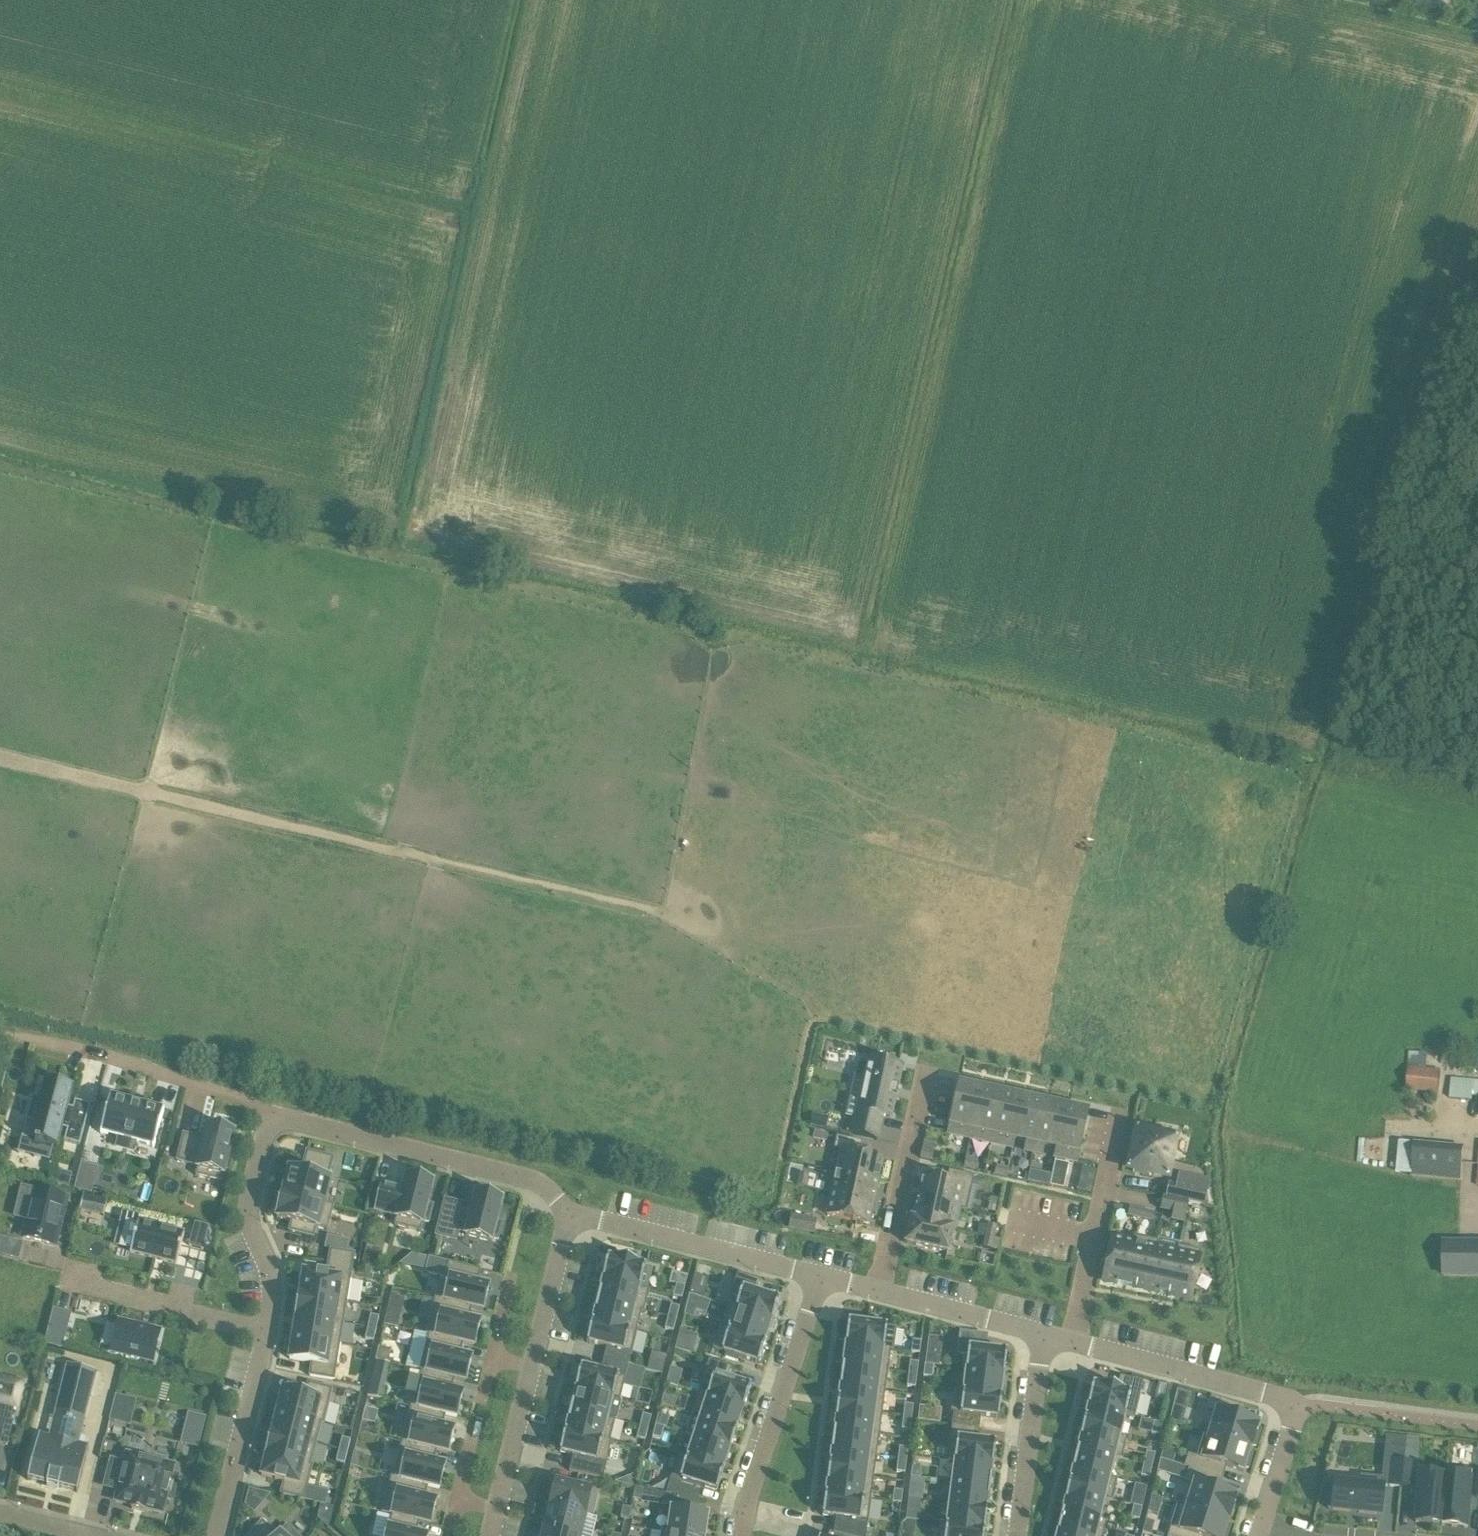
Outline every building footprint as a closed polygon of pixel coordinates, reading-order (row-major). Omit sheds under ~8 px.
[(890,1117),(894,1097),(896,1097),(896,1096),(895,1095),(896,1088),(898,1089),(898,1088),(897,1087),(901,1066),(870,1060),(866,1077),(854,1075),(851,1090),(863,1093),(857,1116),(854,1116),(850,1133),(877,1139),(882,1116),(890,1117)] [(1408,1067),(1406,1090),(1439,1093),(1441,1069),(1419,1068),(1408,1067)] [(1451,1078),(1450,1098),(1472,1100),(1473,1093),(1477,1093),(1477,1096),(1474,1116),(1477,1117),(1477,1080),(1451,1078)] [(74,1088),(45,1080),(40,1098),(33,1097),(27,1120),(33,1121),(28,1140),(35,1142),(34,1145),(39,1146),(40,1143),(58,1148),(63,1128),(67,1129),(64,1141),(80,1145),(90,1105),(75,1101),(73,1108),(68,1107),(74,1088)] [(948,1134),(970,1138),(980,1092),(958,1087),(948,1134)] [(991,1143),(1002,1096),(980,1092),(970,1138),(991,1143)] [(164,1111),(110,1096),(100,1133),(154,1148),(164,1111)] [(1012,1148),(1023,1101),(1002,1096),(991,1143),(1012,1148)] [(1033,1152),(1044,1105),(1023,1101),(1012,1148),(1013,1148),(1015,1138),(1026,1141),(1024,1150),(1033,1152)] [(1055,1157),(1065,1110),(1044,1105),(1033,1152),(1043,1154),(1045,1145),(1056,1147),(1054,1157),(1055,1157)] [(1087,1115),(1065,1110),(1055,1157),(1056,1157),(1066,1159),(1077,1162),(1087,1115)] [(825,1129),(827,1118),(813,1114),(811,1125),(825,1129)] [(197,1137),(184,1134),(177,1160),(198,1166),(196,1175),(222,1182),(225,1171),(230,1172),(234,1156),(229,1154),(234,1133),(208,1126),(204,1141),(197,1139),(197,1137)] [(1174,1139),(1141,1132),(1134,1166),(1167,1174),(1174,1139)] [(878,1181),(883,1159),(860,1153),(862,1142),(837,1136),(834,1148),(841,1150),(836,1171),(878,1181)] [(1463,1148),(1415,1143),(1400,1142),(1397,1173),(1412,1175),(1460,1180),(1463,1148)] [(932,1161),(934,1153),(922,1150),(920,1158),(932,1161)] [(304,1172),(289,1169),(283,1192),(282,1193),(334,1206),(334,1205),(325,1202),(331,1179),(328,1178),(333,1157),(307,1151),(303,1165),(305,1165),(304,1172)] [(1055,1161),(1050,1184),(1063,1187),(1068,1163),(1065,1163),(1066,1159),(1056,1157),(1055,1161)] [(976,1170),(977,1162),(965,1160),(964,1168),(976,1170)] [(75,1188),(74,1189),(91,1193),(92,1192),(98,1168),(81,1163),(75,1188)] [(1006,1177),(1008,1169),(996,1166),(994,1174),(1006,1177)] [(69,1186),(72,1174),(57,1170),(53,1182),(53,1183),(68,1187),(69,1186)] [(874,1202),(878,1181),(836,1171),(831,1192),(874,1202)] [(967,1210),(974,1176),(949,1171),(946,1182),(923,1177),(918,1199),(967,1210)] [(806,1187),(808,1175),(800,1173),(798,1185),(806,1187)] [(1203,1205),(1201,1180),(1179,1175),(1177,1186),(1169,1184),(1166,1197),(1203,1205)] [(433,1205),(428,1204),(433,1183),(407,1176),(403,1191),(396,1189),(396,1187),(382,1184),(376,1210),(397,1215),(394,1225),(421,1231),(423,1221),(429,1222),(433,1205)] [(31,1206),(23,1237),(54,1245),(66,1198),(28,1189),(24,1204),(31,1206)] [(869,1224),(874,1202),(831,1192),(827,1215),(869,1224)] [(328,1230),(334,1206),(282,1193),(282,1195),(278,1194),(274,1211),(278,1212),(277,1214),(277,1215),(278,1215),(277,1217),(291,1221),(289,1230),(314,1236),(316,1227),(328,1230)] [(497,1221),(502,1200),(476,1193),(472,1208),(465,1206),(465,1204),(444,1199),(435,1235),(445,1237),(456,1240),(459,1231),(466,1232),(465,1235),(492,1242),(493,1238),(498,1239),(502,1222),(497,1221)] [(95,1197),(84,1194),(80,1209),(91,1212),(95,1197)] [(1184,1223),(1189,1202),(1163,1197),(1160,1209),(1173,1212),(1171,1220),(1184,1223)] [(955,1230),(960,1209),(967,1211),(967,1210),(918,1199),(914,1219),(911,1219),(911,1220),(955,1230)] [(1139,1218),(1141,1210),(1129,1207),(1128,1215),(1139,1218)] [(1152,1221),(1153,1213),(1141,1210),(1139,1218),(1152,1221)] [(123,1211),(115,1245),(131,1249),(130,1252),(177,1264),(184,1233),(139,1222),(141,1216),(123,1211)] [(814,1233),(817,1220),(791,1216),(789,1228),(814,1233)] [(948,1252),(953,1230),(955,1231),(955,1230),(911,1220),(906,1243),(923,1247),(923,1248),(931,1249),(931,1248),(948,1252)] [(195,1223),(189,1246),(203,1249),(209,1227),(195,1223)] [(994,1237),(997,1226),(989,1224),(986,1236),(994,1237)] [(435,1235),(433,1242),(444,1245),(445,1237),(435,1235)] [(991,1249),(994,1237),(986,1236),(983,1247),(991,1249)] [(1126,1286),(1137,1237),(1136,1236),(1134,1243),(1113,1239),(1104,1281),(1126,1286)] [(1147,1290),(1158,1241),(1137,1237),(1126,1286),(1147,1290)] [(1168,1295),(1179,1246),(1178,1246),(1176,1253),(1157,1248),(1159,1241),(1158,1241),(1147,1290),(1168,1295)] [(1461,1243),(1444,1243),(1443,1275),(1477,1275),(1477,1243),(1461,1243)] [(1190,1300),(1201,1251),(1179,1246),(1168,1295),(1190,1300)] [(353,1266),(355,1253),(330,1249),(328,1262),(353,1266)] [(413,1267),(416,1255),(412,1254),(399,1264),(413,1267)] [(640,1287),(646,1266),(637,1264),(638,1262),(617,1257),(616,1258),(608,1256),(602,1278),(603,1278),(649,1290),(649,1289),(640,1287)] [(430,1257),(426,1274),(445,1278),(440,1298),(435,1297),(435,1298),(471,1307),(483,1310),(489,1286),(477,1283),(481,1269),(449,1261),(430,1257)] [(347,1302),(353,1266),(328,1262),(326,1275),(317,1273),(317,1274),(304,1272),(300,1293),(300,1294),(347,1302)] [(756,1292),(760,1281),(738,1273),(727,1306),(772,1321),(775,1313),(780,1300),(756,1292)] [(644,1311),(649,1290),(603,1278),(600,1289),(597,1299),(644,1311)] [(676,1284),(673,1296),(682,1298),(685,1286),(676,1284)] [(344,1323),(347,1302),(300,1294),(296,1315),(344,1323)] [(698,1296),(689,1294),(686,1306),(695,1308),(698,1296)] [(468,1319),(471,1307),(435,1298),(426,1334),(428,1334),(463,1343),(474,1346),(480,1322),(468,1319)] [(644,1311),(597,1299),(595,1310),(592,1320),(637,1331),(642,1311),(644,1311)] [(680,1307),(671,1305),(668,1317),(676,1319),(680,1307)] [(765,1342),(772,1321),(727,1306),(726,1307),(729,1308),(722,1327),(720,1326),(720,1327),(765,1342)] [(54,1309),(45,1343),(62,1347),(71,1313),(54,1309)] [(402,1314),(387,1310),(384,1324),(398,1327),(402,1314)] [(340,1344),(344,1323),(296,1315),(296,1316),(296,1317),(293,1337),(340,1344)] [(376,1329),(379,1317),(370,1315),(368,1327),(376,1329)] [(673,1331),(676,1319),(668,1317),(665,1328),(673,1331)] [(118,1319),(111,1351),(152,1361),(160,1330),(118,1319)] [(592,1320),(587,1342),(607,1347),(604,1359),(628,1365),(631,1353),(637,1331),(592,1320)] [(893,1350),(896,1327),(849,1321),(846,1343),(893,1350)] [(374,1341),(376,1329),(368,1327),(365,1339),(374,1341)] [(765,1342),(720,1327),(713,1348),(727,1353),(725,1357),(737,1360),(738,1356),(759,1363),(766,1342),(765,1342)] [(961,1333),(959,1354),(967,1354),(966,1368),(966,1369),(1004,1374),(1007,1352),(985,1349),(987,1336),(961,1333)] [(465,1381),(471,1357),(460,1354),(463,1343),(428,1334),(420,1370),(422,1371),(454,1379),(465,1381)] [(697,1341),(678,1336),(675,1349),(693,1353),(697,1341)] [(335,1380),(340,1344),(293,1337),(289,1359),(312,1363),(310,1376),(335,1380)] [(913,1340),(911,1352),(920,1353),(921,1341),(913,1340)] [(891,1350),(893,1350),(846,1343),(843,1365),(888,1371),(891,1350)] [(379,1347),(376,1358),(388,1361),(391,1349),(379,1347)] [(926,1353),(925,1364),(934,1365),(940,1366),(941,1354),(926,1353)] [(620,1399),(625,1377),(628,1365),(604,1359),(601,1371),(581,1366),(576,1388),(620,1399)] [(744,1408),(751,1386),(728,1379),(732,1367),(709,1360),(699,1393),(744,1408)] [(917,1375),(919,1362),(910,1361),(908,1374),(917,1375)] [(925,1364),(923,1376),(932,1377),(934,1365),(925,1364)] [(885,1392),(888,1371),(843,1365),(840,1386),(885,1392)] [(1002,1396),(1004,1374),(966,1369),(963,1390),(954,1389),(954,1390),(1002,1396)] [(451,1390),(454,1379),(422,1371),(413,1405),(411,1405),(411,1406),(445,1414),(457,1417),(462,1393),(451,1390)] [(916,1387),(917,1375),(908,1374),(907,1386),(916,1387)] [(1143,1382),(1120,1376),(1117,1388),(1102,1384),(1101,1386),(1093,1384),(1088,1405),(1135,1417),(1143,1382)] [(1,1419),(13,1422),(14,1420),(11,1420),(14,1406),(17,1406),(22,1382),(0,1377),(0,1422),(1,1419)] [(324,1423),(333,1388),(309,1382),(305,1395),(283,1390),(278,1411),(324,1423)] [(371,1383),(368,1395),(382,1398),(385,1386),(371,1383)] [(882,1414),(885,1392),(840,1386),(839,1397),(838,1397),(837,1408),(882,1414)] [(39,1432),(28,1480),(29,1480),(29,1479),(47,1484),(47,1485),(48,1485),(48,1484),(58,1486),(57,1487),(58,1487),(76,1491),(76,1492),(77,1492),(89,1445),(88,1444),(87,1446),(79,1444),(92,1394),(66,1388),(58,1418),(74,1422),(69,1441),(40,1434),(41,1433),(39,1432)] [(620,1400),(620,1399),(576,1388),(573,1399),(573,1398),(570,1409),(615,1420),(615,1419),(608,1418),(613,1398),(620,1400)] [(954,1390),(951,1412),(953,1412),(952,1425),(975,1428),(978,1428),(979,1416),(999,1418),(1002,1396),(954,1390)] [(737,1428),(744,1408),(699,1393),(692,1413),(693,1414),(737,1428)] [(673,1397),(664,1394),(661,1403),(670,1406),(673,1397)] [(116,1395),(114,1405),(129,1408),(131,1399),(116,1395)] [(1258,1424),(1231,1415),(1235,1403),(1211,1396),(1207,1408),(1216,1411),(1210,1434),(1205,1432),(1205,1433),(1251,1448),(1252,1445),(1256,1446),(1261,1430),(1257,1429),(1258,1426),(1257,1426),(1258,1424)] [(912,1418),(913,1405),(905,1404),(903,1416),(912,1418)] [(1120,1435),(1125,1415),(1135,1418),(1135,1417),(1088,1405),(1088,1406),(1086,1416),(1085,1416),(1083,1426),(1127,1437),(1120,1435)] [(448,1453),(454,1429),(442,1426),(445,1414),(411,1406),(402,1442),(436,1450),(448,1453)] [(365,1407),(362,1420),(375,1423),(378,1410),(365,1407)] [(879,1435),(882,1414),(837,1408),(835,1418),(836,1418),(834,1429),(879,1435)] [(610,1440),(615,1420),(570,1409),(568,1419),(568,1420),(566,1430),(612,1441),(610,1440)] [(322,1423),(324,1424),(324,1423),(278,1411),(273,1431),(272,1431),(272,1432),(317,1444),(322,1423)] [(648,1428),(651,1416),(643,1414),(640,1426),(648,1428)] [(658,1414),(655,1425),(664,1427),(666,1427),(669,1417),(658,1414)] [(693,1414),(687,1434),(694,1437),(731,1449),(737,1428),(693,1414)] [(910,1430),(912,1418),(903,1416),(902,1428),(910,1430)] [(1160,1435),(1163,1423),(1154,1421),(1151,1433),(1160,1435)] [(655,1425),(652,1437),(661,1439),(664,1427),(655,1425)] [(996,1442),(974,1440),(975,1428),(952,1425),(947,1459),(992,1465),(996,1442)] [(637,1438),(645,1440),(648,1428),(640,1426),(637,1438)] [(1122,1458),(1127,1437),(1083,1426),(1080,1437),(1078,1448),(1122,1458)] [(876,1456),(879,1435),(834,1429),(831,1450),(832,1451),(876,1456)] [(607,1464),(612,1441),(566,1430),(564,1439),(563,1438),(560,1452),(607,1464)] [(311,1464),(317,1444),(272,1432),(267,1453),(314,1465),(311,1464)] [(1251,1448),(1205,1433),(1197,1457),(1188,1454),(1184,1466),(1189,1468),(1209,1474),(1212,1462),(1243,1471),(1245,1467),(1248,1468),(1253,1455),(1249,1454),(1250,1448),(1251,1448)] [(724,1469),(730,1449),(731,1449),(694,1437),(688,1457),(681,1455),(724,1469)] [(348,1452),(350,1440),(342,1438),(339,1449),(347,1452),(348,1452)] [(433,1462),(436,1450),(402,1442),(394,1476),(391,1476),(391,1477),(427,1486),(439,1489),(445,1465),(433,1462)] [(899,1447),(898,1459),(907,1460),(908,1448),(899,1447)] [(1122,1459),(1122,1458),(1078,1448),(1073,1468),(1117,1479),(1110,1477),(1115,1457),(1122,1459)] [(345,1464),(348,1452),(347,1452),(339,1449),(336,1462),(345,1464)] [(873,1478),(876,1456),(832,1451),(830,1461),(828,1472),(873,1478)] [(354,1452),(351,1465),(361,1468),(364,1454),(354,1452)] [(1152,1466),(1155,1454),(1147,1452),(1144,1464),(1152,1466)] [(305,1500),(314,1465),(267,1453),(266,1454),(267,1455),(261,1475),(275,1479),(275,1480),(284,1482),(281,1494),(305,1500)] [(132,1507),(131,1508),(144,1512),(145,1510),(144,1510),(144,1508),(162,1512),(166,1497),(171,1499),(177,1476),(155,1471),(157,1461),(127,1454),(125,1463),(111,1460),(105,1486),(118,1489),(115,1501),(133,1505),(132,1507)] [(671,1476),(666,1493),(674,1495),(698,1501),(702,1486),(717,1491),(721,1478),(724,1469),(681,1455),(674,1477),(671,1476)] [(905,1473),(907,1460),(898,1459),(896,1471),(905,1473)] [(991,1476),(992,1465),(947,1459),(955,1460),(952,1481),(990,1486),(990,1485),(992,1476),(991,1476)] [(1404,1461),(1391,1460),(1388,1485),(1401,1486),(1404,1461)] [(1416,1463),(1404,1461),(1401,1486),(1414,1488),(1416,1463)] [(912,1464),(911,1476),(920,1477),(921,1465),(912,1464)] [(1149,1478),(1152,1466),(1144,1464),(1141,1476),(1149,1478)] [(1445,1477),(1440,1525),(1467,1527),(1472,1480),(1473,1469),(1446,1466),(1445,1477)] [(1112,1500),(1117,1479),(1073,1468),(1072,1469),(1073,1469),(1070,1479),(1067,1489),(1112,1500)] [(1210,1487),(1213,1475),(1209,1474),(1189,1468),(1185,1480),(1194,1483),(1187,1506),(1178,1503),(1178,1504),(1229,1519),(1236,1498),(1235,1497),(1236,1495),(1210,1487)] [(870,1499),(873,1478),(828,1472),(827,1483),(826,1493),(870,1499)] [(1330,1482),(1327,1509),(1379,1514),(1381,1499),(1383,1477),(1360,1475),(1359,1485),(1330,1482)] [(1420,1475),(1415,1522),(1440,1525),(1445,1477),(1420,1475)] [(918,1490),(920,1477),(911,1476),(909,1489),(918,1490)] [(430,1525),(436,1501),(424,1498),(427,1486),(391,1477),(382,1512),(392,1515),(391,1515),(419,1522),(430,1525)] [(546,1504),(546,1505),(585,1515),(585,1514),(591,1490),(552,1481),(548,1496),(553,1497),(551,1505),(546,1504)] [(989,1497),(990,1486),(952,1481),(949,1503),(987,1508),(988,1497),(989,1497)] [(643,1488),(635,1487),(633,1499),(641,1500),(643,1488)] [(315,1503),(325,1505),(329,1492),(318,1489),(315,1503)] [(1112,1501),(1112,1500),(1067,1489),(1065,1500),(1063,1510),(1100,1519),(1105,1499),(1112,1501)] [(901,1503),(903,1491),(894,1490),(893,1502),(901,1503)] [(867,1522),(870,1499),(826,1493),(825,1502),(824,1502),(822,1515),(867,1522)] [(1133,1494),(1130,1505),(1134,1505),(1142,1507),(1145,1497),(1133,1494)] [(661,1532),(689,1535),(704,1535),(707,1515),(696,1513),(698,1501),(674,1495),(672,1509),(669,1532),(661,1531),(661,1532)] [(985,1529),(987,1509),(987,1508),(949,1503),(947,1523),(939,1523),(985,1529)] [(1229,1519),(1178,1504),(1168,1535),(1195,1535),(1198,1535),(1228,1535),(1230,1527),(1227,1526),(1228,1520),(1229,1520),(1229,1519)] [(585,1515),(546,1505),(542,1519),(547,1520),(545,1529),(572,1535),(580,1535),(585,1515)] [(1142,1507),(1134,1505),(1131,1517),(1139,1519),(1142,1507)] [(623,1506),(621,1518),(628,1520),(631,1508),(623,1506)] [(919,1510),(907,1508),(906,1519),(918,1520),(919,1510)] [(1107,1521),(1100,1519),(1063,1510),(1063,1511),(1062,1511),(1057,1532),(1058,1532),(1075,1535),(1103,1535),(1107,1521)] [(416,1533),(419,1522),(391,1515),(386,1535),(426,1535),(416,1533)] [(1154,1522),(1146,1520),(1143,1530),(1143,1532),(1150,1535),(1154,1522)] [(249,1535),(298,1535),(287,1526),(280,1533),(278,1535),(262,1521),(249,1535)] [(985,1529),(939,1523),(938,1535),(984,1535),(985,1529)]
